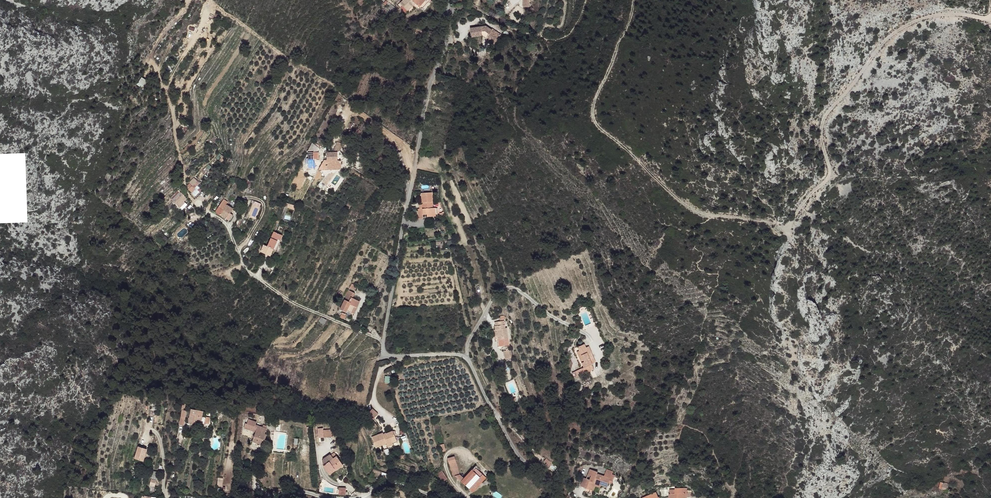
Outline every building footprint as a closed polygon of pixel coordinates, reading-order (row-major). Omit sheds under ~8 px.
[(392,12),(394,7),(388,3),(385,8),(392,12)] [(469,32),(484,38),(485,37),(491,43),(492,41),(496,34),(494,31),(491,33),(487,27),(473,23),(469,32)] [(329,143),(333,147),(339,143),(334,138),(329,143)] [(331,151),(326,152),(335,158),(339,155),(333,147),(331,151)] [(335,162),(335,158),(326,152),(321,152),(322,168),(333,168),(335,166),(335,162)] [(304,160),(304,164),(308,164),(313,163),(312,155),(307,155),(308,160),(304,160)] [(185,189),(191,194),(196,189),(190,184),(185,189)] [(182,192),(173,199),(177,203),(185,195),(182,192)] [(284,201),(282,205),(285,207),(290,209),(292,205),(284,201)] [(215,204),(211,210),(212,211),(222,214),(224,209),(216,207),(217,204),(215,204)] [(212,211),(209,218),(216,219),(217,217),(220,218),(222,214),(212,211)] [(270,229),(263,241),(268,244),(273,235),(276,238),(279,233),(270,229)] [(273,235),(268,244),(271,246),(276,238),(273,235)] [(261,241),(258,248),(264,251),(268,244),(263,241),(261,241)] [(347,298),(342,306),(349,310),(353,302),(347,298)] [(493,330),(493,340),(504,340),(504,329),(502,329),(502,322),(494,323),(493,326),(491,326),(491,330),(493,330)] [(580,360),(575,363),(585,365),(591,361),(585,347),(588,345),(585,338),(582,340),(580,336),(573,339),(576,343),(581,354),(577,355),(580,360)] [(572,345),(577,355),(581,354),(576,343),(572,345)] [(573,364),(577,371),(586,367),(585,365),(575,363),(573,364)] [(367,414),(374,420),(379,414),(372,408),(367,414)] [(185,409),(183,424),(190,425),(190,422),(194,423),(197,411),(185,409)] [(258,432),(253,444),(263,448),(267,438),(265,437),(267,432),(255,427),(254,431),(258,432)] [(320,429),(319,437),(333,439),(334,432),(320,429)] [(383,433),(387,443),(397,439),(394,429),(383,433)] [(371,435),(374,446),(385,443),(387,443),(383,433),(382,432),(371,435)] [(129,443),(128,455),(137,457),(139,445),(129,443)] [(542,464),(553,471),(557,467),(545,459),(542,464)] [(325,467),(329,475),(335,471),(337,474),(344,469),(340,460),(336,463),(325,467)] [(474,466),(461,481),(470,489),(482,473),(474,466)] [(442,482),(447,479),(442,470),(437,473),(442,482)] [(599,473),(592,471),(589,477),(593,478),(591,482),(585,480),(582,489),(588,491),(591,483),(597,485),(608,489),(609,484),(611,480),(614,481),(615,477),(612,476),(613,473),(607,471),(605,478),(598,476),(599,473)] [(597,485),(591,483),(588,491),(591,492),(593,488),(596,489),(597,485)] [(941,483),(938,490),(945,491),(946,487),(947,485),(941,483)] [(657,489),(657,497),(666,496),(666,497),(677,497),(684,497),(684,486),(672,486),(672,489),(672,493),(666,493),(666,489),(657,489)]
